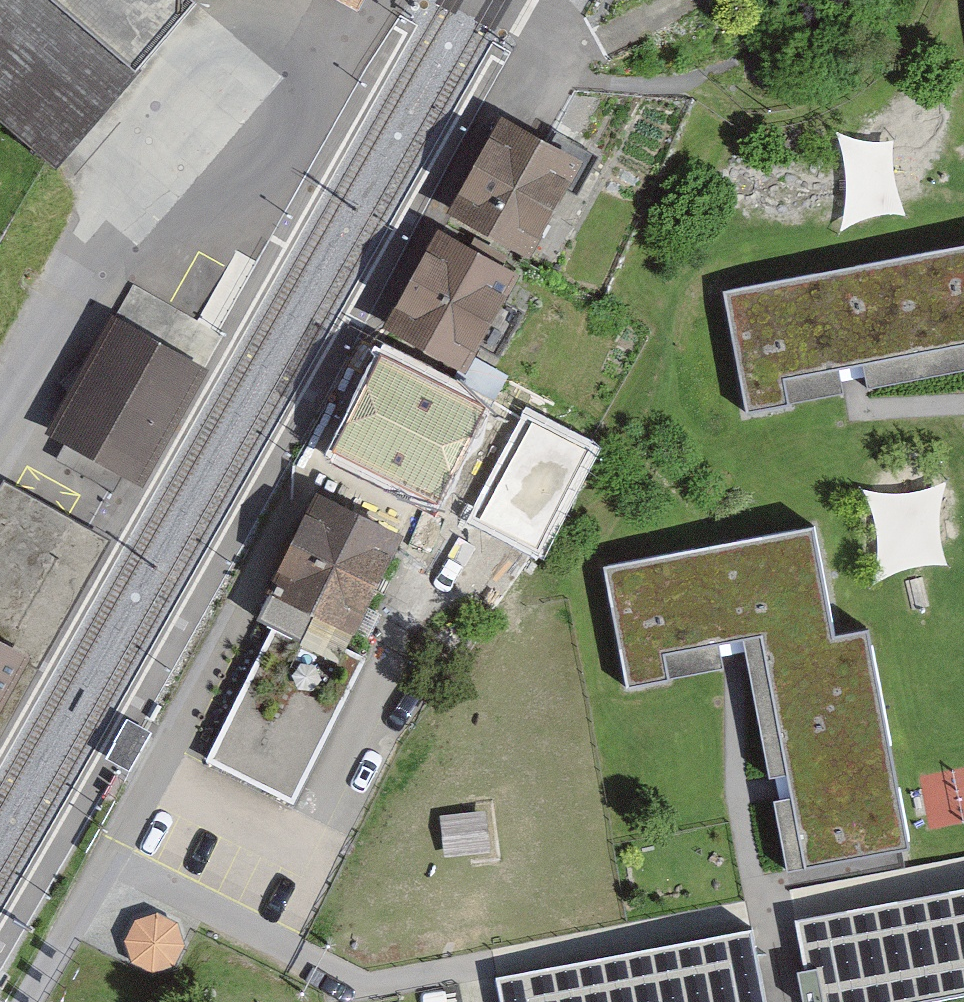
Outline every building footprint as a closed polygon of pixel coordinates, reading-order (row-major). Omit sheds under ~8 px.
[(56,155),(184,0),(0,0),(0,109),(56,155)] [(575,162),(503,122),(454,209),(526,250),(575,162)] [(854,129),(858,200),(907,197),(902,126),(854,129)] [(444,225),(391,322),(463,364),(455,377),(482,391),(492,377),(465,359),(512,276),(480,258),(486,248),(444,225)] [(723,290),(747,413),(790,404),(785,378),(852,365),(963,344),(963,245),(723,290)] [(186,361),(128,329),(67,438),(124,470),(186,361)] [(488,410),(381,356),(332,453),(439,507),(488,410)] [(592,450),(525,416),(471,521),(538,555),(592,450)] [(52,607),(32,596),(74,521),(5,482),(0,491),(0,699),(52,607)] [(396,535),(318,496),(258,617),(274,624),(207,758),(292,800),(364,657),(341,645),(396,535)] [(0,699),(0,729),(107,539),(74,521),(32,596),(52,607),(0,699)] [(604,565),(627,687),(670,679),(665,653),(731,641),(767,634),(780,700),(773,701),(779,735),(787,734),(805,832),(798,834),(804,867),(909,847),(868,627),(834,634),(814,526),(604,565)] [(502,812),(445,821),(451,855),(507,847),(502,812)] [(811,924),(826,1001),(930,1001),(963,996),(963,896),(811,924)] [(517,980),(520,1000),(521,1001),(792,1001),(780,933),(517,980)]
